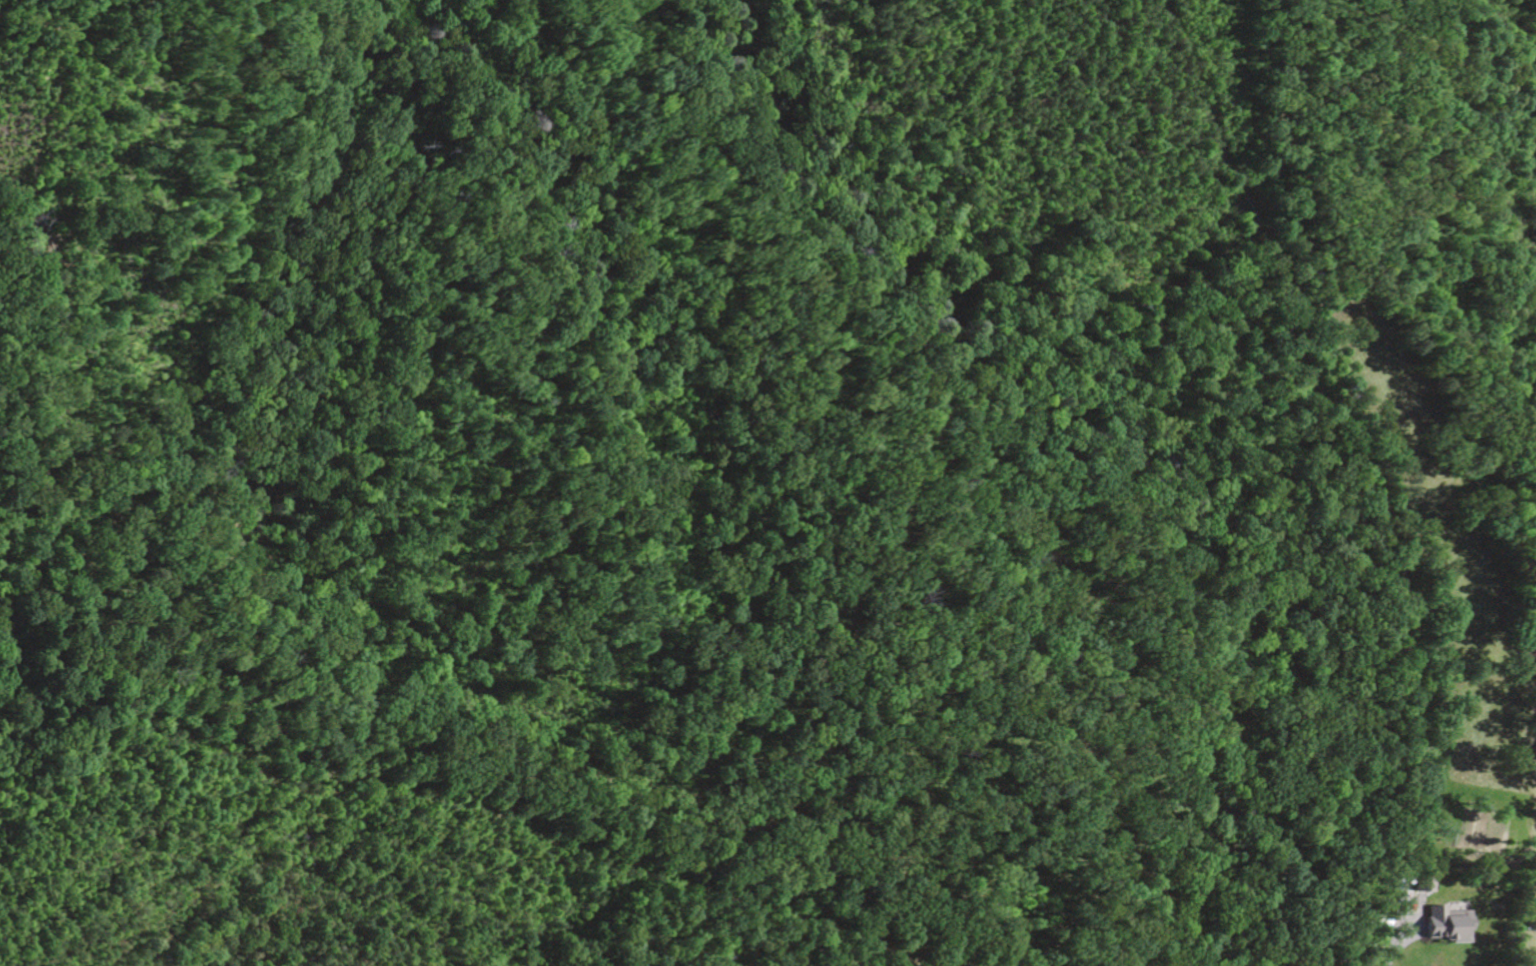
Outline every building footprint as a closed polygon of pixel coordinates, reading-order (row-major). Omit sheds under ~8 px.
[(1413,872),(1412,893),(1430,894),(1430,873),(1413,872)] [(1463,912),(1441,913),(1440,907),(1422,908),(1423,943),(1464,941),(1463,912)]
